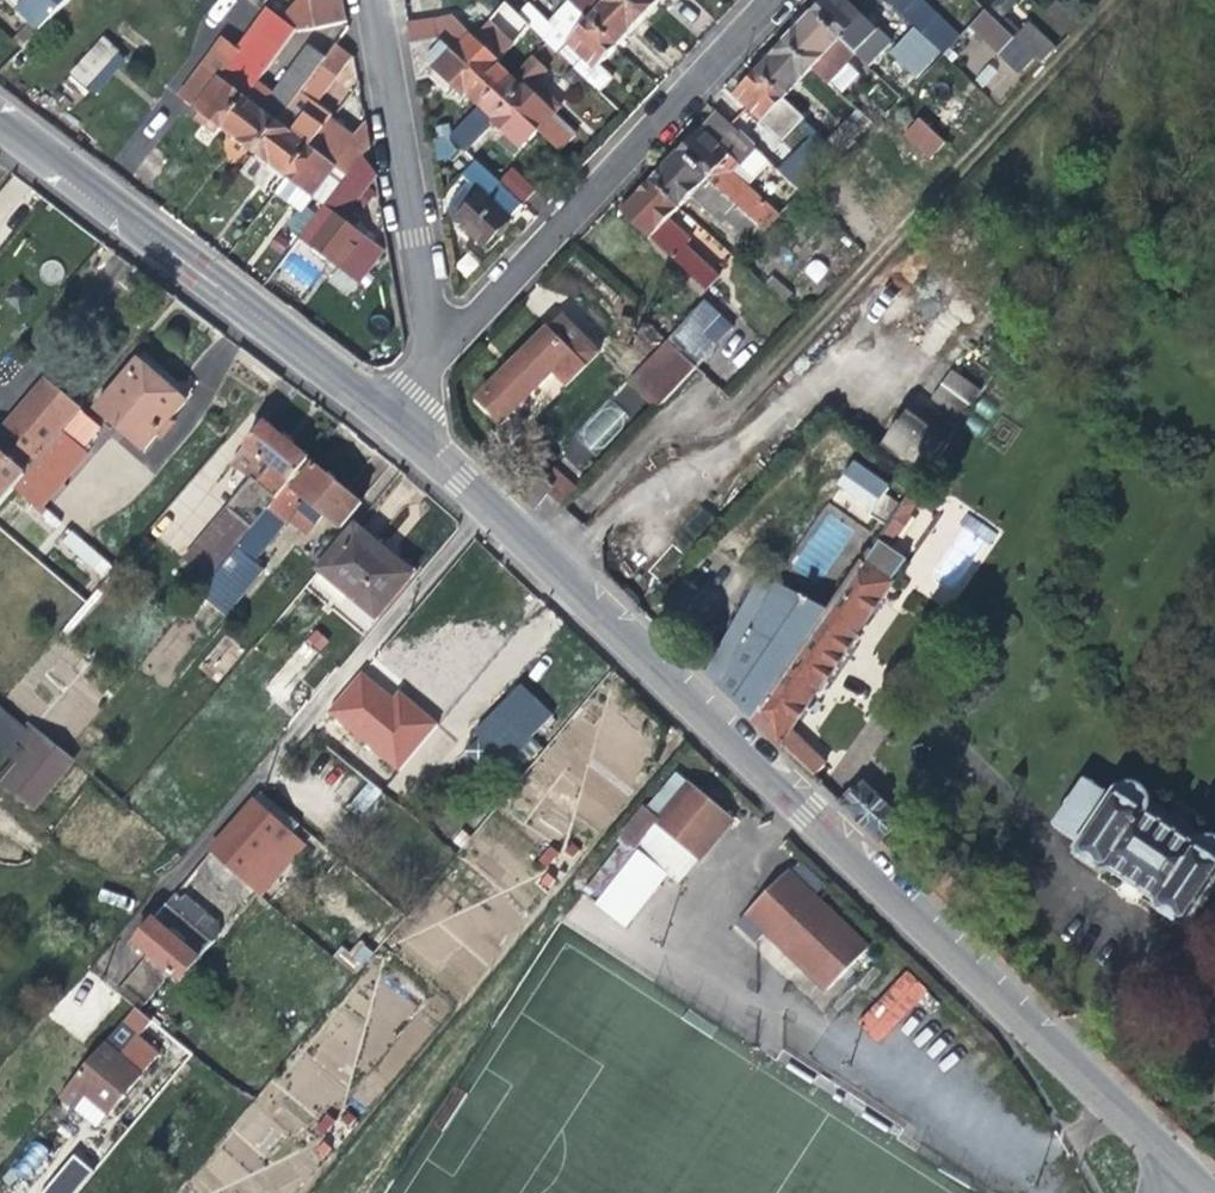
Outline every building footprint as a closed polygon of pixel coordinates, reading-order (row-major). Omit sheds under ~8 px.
[(37,29),(67,0),(7,0),(37,29)] [(346,24),(342,0),(300,0),(284,21),(297,31),(316,28),(346,24)] [(647,18),(628,0),(585,0),(576,9),(619,49),(632,34),(647,18)] [(647,18),(660,3),(663,0),(628,0),(647,18)] [(811,13),(851,51),(873,29),(862,19),(863,17),(844,0),(823,0),(818,6),(811,13)] [(892,6),(933,46),(938,50),(963,25),(958,20),(948,10),(940,19),(932,11),(930,13),(916,0),(899,0),(892,6)] [(546,42),(563,58),(577,71),(601,93),(615,77),(603,66),(612,56),(619,49),(576,9),(568,2),(550,22),(530,2),(518,15),(546,42)] [(998,53),(1013,38),(983,9),(968,25),(998,53)] [(266,72),(297,31),(284,21),(269,10),(239,51),(266,72)] [(783,43),(811,70),(826,85),(854,55),(851,51),(811,13),(796,29),(783,43)] [(485,16),(475,27),(470,32),(452,52),(496,93),(516,72),(501,60),(517,40),(496,24),(485,16)] [(409,25),(412,41),(470,32),(475,27),(464,18),(456,27),(455,17),(409,25)] [(1027,23),(1013,38),(1040,64),(1054,49),(1027,23)] [(448,88),(476,114),(496,93),(452,52),(470,32),(412,41),(419,81),(430,78),(434,81),(445,92),(448,88)] [(127,63),(107,38),(66,70),(87,96),(127,63)] [(783,99),(811,70),(783,43),(770,56),(755,72),(783,99)] [(262,109),(247,98),(223,131),(237,141),(255,155),(289,111),(327,61),(309,46),(262,109)] [(338,46),(327,61),(289,111),(322,135),(332,122),(328,119),(330,117),(314,105),(352,57),(353,56),(351,55),(338,46)] [(539,133),(556,114),(561,109),(552,101),(534,84),(544,73),(529,59),(519,70),(516,72),(496,93),(539,133)] [(208,120),(223,131),(247,98),(255,88),(229,69),(226,72),(220,66),(213,76),(219,81),(195,110),(208,120)] [(762,122),(783,99),(755,72),(744,84),(734,95),(762,122)] [(522,152),(539,133),(496,93),(476,114),(452,138),(468,152),(493,126),(508,140),(522,152)] [(322,135),(289,111),(255,155),(272,167),(290,179),(313,148),(322,135)] [(864,121),(854,112),(827,141),(836,150),(839,153),(867,124),(864,121)] [(698,133),(679,153),(761,230),(763,232),(780,214),(778,213),(747,184),(768,162),(756,150),(717,113),(698,133)] [(926,160),(945,141),(919,115),(900,134),(926,160)] [(332,122),(322,135),(313,148),(290,179),(279,195),(291,205),(303,214),(346,156),(357,164),(362,157),(368,149),(368,147),(365,122),(353,138),(332,122)] [(814,129),(776,170),(798,190),(801,193),(839,153),(836,150),(827,141),(814,129)] [(663,169),(651,181),(681,210),(692,198),(720,226),(724,221),(749,243),(750,245),(763,232),(761,230),(679,153),(663,169)] [(371,168),(362,157),(357,164),(304,239),(338,265),(361,282),(384,252),(341,221),(373,177),(375,173),(371,168)] [(496,234),(524,205),(501,183),(478,162),(464,176),(471,183),(451,206),(456,222),(483,248),(496,234)] [(512,169),(501,183),(524,205),(536,192),(512,169)] [(671,221),(681,210),(651,181),(637,195),(622,211),(652,239),(705,290),(719,276),(687,246),(691,240),(671,221)] [(802,273),(818,284),(829,268),(813,257),(802,273)] [(475,399),(501,424),(552,375),(566,390),(601,354),(560,314),(498,376),(475,399)] [(658,408),(695,367),(669,345),(628,385),(658,408)] [(138,361),(96,410),(143,451),(186,403),(158,378),(138,361)] [(950,368),(931,398),(963,418),(981,387),(950,368)] [(15,489),(81,412),(59,393),(45,380),(0,433),(0,507),(15,489)] [(106,433),(81,412),(15,489),(40,509),(106,433)] [(885,448),(923,477),(945,444),(907,417),(885,448)] [(227,533),(242,546),(290,488),(312,462),(284,437),(268,424),(247,449),(271,470),(259,484),(253,478),(227,509),(230,512),(218,525),(227,533)] [(868,515),(890,484),(853,459),(831,490),(868,515)] [(292,490),(290,488),(242,546),(200,595),(228,617),(266,571),(256,563),(307,501),(342,530),(363,504),(337,482),(314,463),(292,490)] [(538,479),(556,503),(574,490),(555,466),(538,479)] [(882,531),(893,538),(915,504),(903,497),(882,531)] [(902,537),(920,542),(929,510),(911,505),(902,537)] [(359,525),(321,570),(376,617),(412,577),(393,561),(380,550),(384,546),(359,525)] [(70,528),(58,541),(99,579),(112,566),(70,528)] [(892,579),(905,560),(877,542),(827,615),(754,720),(784,748),(897,583),(892,579)] [(708,675),(721,687),(774,589),(759,582),(708,675)] [(827,615),(774,589),(721,687),(754,720),(827,615)] [(256,647),(227,682),(265,714),(303,670),(306,672),(321,656),(303,641),(281,668),(256,647)] [(347,717),(392,753),(410,731),(376,702),(360,688),(340,711),(347,717)] [(509,763),(541,731),(511,700),(478,732),(509,763)] [(32,811),(77,760),(30,721),(15,739),(29,751),(3,782),(32,811)] [(426,744),(410,731),(392,753),(382,765),(337,729),(324,744),(384,794),(426,744)] [(651,823),(689,854),(706,834),(714,840),(732,819),(687,781),(684,785),(672,775),(642,811),(653,820),(651,823)] [(1188,928),(1214,888),(1214,836),(1213,836),(1212,836),(1210,836),(1209,836),(1207,836),(1205,836),(1204,837),(1202,837),(1201,838),(1199,839),(1198,840),(1197,841),(1195,842),(1194,843),(1149,813),(1149,812),(1150,810),(1151,809),(1151,807),(1151,806),(1151,804),(1152,802),(1152,801),(1151,799),(1151,798),(1151,796),(1150,795),(1149,793),(1149,792),(1148,791),(1147,789),(1146,788),(1144,787),(1143,786),(1142,785),(1140,784),(1139,784),(1138,783),(1136,783),(1134,782),(1133,782),(1131,782),(1130,782),(1128,782),(1127,782),(1125,783),(1124,784),(1122,784),(1121,785),(1119,786),(1118,787),(1117,788),(1116,789),(1115,790),(1111,796),(1086,778),(1082,780),(1055,819),(1054,825),(1080,841),(1074,849),(1076,850),(1073,854),(1106,876),(1111,874),(1157,906),(1156,910),(1182,928),(1184,925),(1188,928)] [(864,782),(842,804),(882,842),(903,822),(864,782)] [(261,793),(254,802),(306,844),(313,836),(283,812),(261,793)] [(306,844),(254,802),(212,852),(262,896),(306,844)] [(696,861),(714,840),(706,834),(689,854),(696,861)] [(578,898),(605,920),(650,863),(623,841),(578,898)] [(561,850),(554,845),(547,855),(554,860),(561,850)] [(583,850),(577,845),(570,854),(576,860),(583,850)] [(553,860),(547,855),(540,864),(547,869),(553,860)] [(786,871),(751,908),(786,942),(779,949),(824,992),(867,948),(786,871)] [(555,880),(548,876),(541,885),(548,890),(555,880)] [(334,958),(355,976),(407,915),(397,907),(365,945),(360,941),(350,953),(344,947),(334,958)] [(744,915),(779,949),(786,942),(751,908),(744,915)] [(131,975),(117,992),(136,1007),(154,1022),(159,1026),(167,1015),(160,1009),(165,1002),(157,996),(167,981),(145,964),(149,958),(181,983),(201,959),(154,921),(126,955),(139,965),(131,975)] [(905,969),(856,1022),(880,1043),(929,990),(905,969)] [(140,1039),(154,1022),(136,1007),(122,1024),(140,1039)] [(138,1041),(130,1050),(149,1067),(158,1057),(138,1041)] [(98,1129),(149,1067),(130,1050),(124,1057),(110,1045),(63,1102),(98,1129)] [(335,1115),(328,1110),(321,1120),(328,1125),(335,1115)] [(358,1115),(351,1110),(344,1119),(351,1125),(358,1115)] [(328,1125),(321,1120),(315,1129),(321,1134),(328,1125)] [(329,1145),(323,1141),(316,1150),(323,1155),(329,1145)] [(28,1179),(48,1151),(35,1142),(15,1170),(28,1179)] [(95,1172),(73,1155),(46,1188),(36,1180),(25,1192),(77,1192),(95,1172)]
